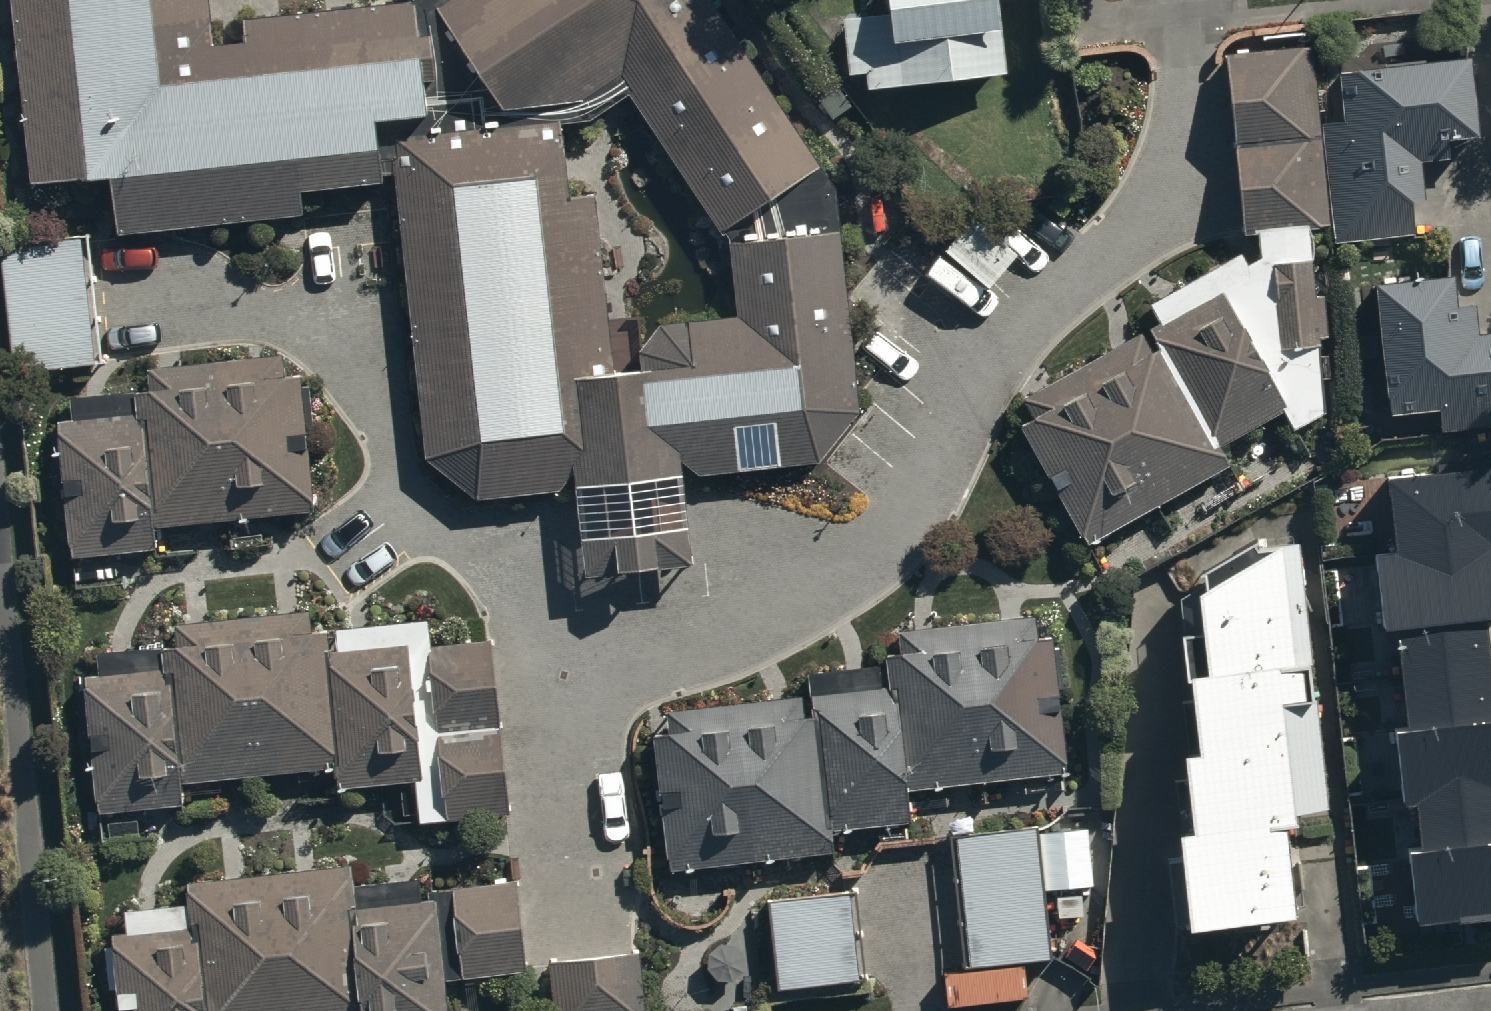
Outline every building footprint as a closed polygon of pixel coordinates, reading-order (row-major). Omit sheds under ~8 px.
[(24,183),(104,173),(111,236),(294,215),(291,186),(375,176),(368,112),(415,106),(406,21),(180,47),(175,0),(3,0),(24,183)] [(709,0),(440,0),(424,11),(496,114),(576,108),(625,83),(727,230),(823,164),(709,0)] [(985,0),(883,0),(884,34),(987,30),(985,0)] [(849,36),(852,99),(927,96),(1001,92),(998,29),(987,30),(884,34),(849,36)] [(1286,43),(1213,51),(1234,236),(1306,228),(1286,43)] [(1471,60),(1342,75),(1347,123),(1326,125),(1340,244),(1416,235),(1412,202),(1427,200),(1423,164),(1452,160),(1449,140),(1480,136),(1471,60)] [(570,367),(551,115),(437,120),(394,158),(414,456),(460,488),(562,484),(573,573),(676,564),(674,475),(818,463),(847,412),(835,204),(820,178),(726,249),(734,328),(570,367)] [(88,362),(74,242),(4,243),(9,371),(88,362)] [(994,416),(1076,543),(1219,452),(1212,440),(1290,390),(1216,274),(994,416)] [(1377,288),(1393,414),(1441,408),(1444,431),(1490,425),(1490,335),(1480,336),(1476,305),(1459,307),(1456,278),(1377,288)] [(300,512),(289,359),(145,369),(157,523),(300,512)] [(142,415),(59,421),(68,553),(152,547),(142,415)] [(1398,625),(1411,732),(1397,734),(1405,806),(1418,805),(1423,848),(1410,849),(1419,925),(1490,916),(1490,666),(1486,622),(1490,622),(1490,469),(1390,481),(1398,551),(1377,554),(1385,627),(1398,625)] [(1276,913),(1286,549),(1248,548),(1184,577),(1173,910),(1276,913)] [(411,779),(398,636),(326,642),(323,613),(158,628),(162,665),(76,672),(88,808),(179,800),(177,775),(324,762),(326,787),(411,779)] [(640,712),(660,874),(826,854),(823,826),(901,817),(898,791),(1063,772),(1044,615),(881,635),(885,672),(800,682),(804,713),(790,695),(640,712)] [(484,635),(423,638),(427,717),(488,713),(484,635)] [(497,819),(491,733),(428,737),(434,824),(497,819)] [(1028,836),(950,843),(961,971),(1039,964),(1028,836)] [(115,1010),(438,1010),(427,900),(350,907),(346,862),(187,877),(190,915),(107,923),(115,1010)] [(518,869),(431,879),(442,970),(529,960),(518,869)] [(840,911),(765,913),(766,984),(841,983),(840,911)] [(550,957),(556,1010),(645,1010),(638,948),(550,957)]
